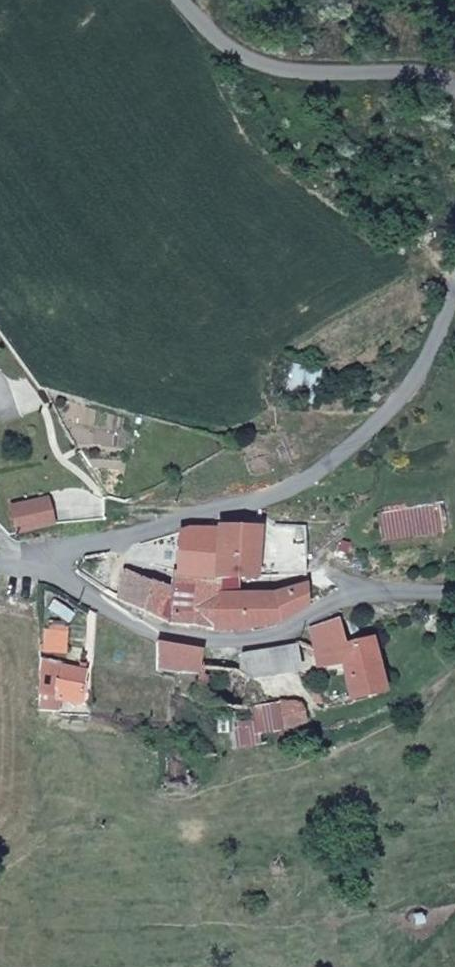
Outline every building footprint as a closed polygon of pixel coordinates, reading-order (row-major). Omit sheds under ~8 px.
[(55,522),(49,499),(11,506),(16,529),(55,522)] [(229,594),(224,526),(180,526),(181,539),(169,539),(170,552),(182,551),(183,565),(128,568),(126,571),(116,605),(153,621),(188,630),(232,631),(230,607),(229,594)] [(305,591),(304,528),(270,526),(270,532),(260,534),(259,526),(224,526),(229,594),(250,590),(277,585),(279,596),(252,602),(230,607),(232,631),(288,610),(305,591)] [(252,602),(250,590),(229,594),(230,607),(252,602)] [(349,656),(341,622),(315,630),(323,662),(349,656)] [(302,668),(300,643),(242,657),(241,670),(239,689),(302,668)] [(390,704),(374,650),(349,656),(323,662),(337,719),(390,704)] [(203,687),(203,661),(158,658),(157,686),(203,687)] [(85,706),(94,670),(42,663),(42,701),(85,706)] [(239,712),(239,689),(241,670),(203,672),(203,687),(203,689),(203,711),(239,712)] [(222,789),(222,758),(173,758),(168,796),(187,796),(187,791),(222,789)]
